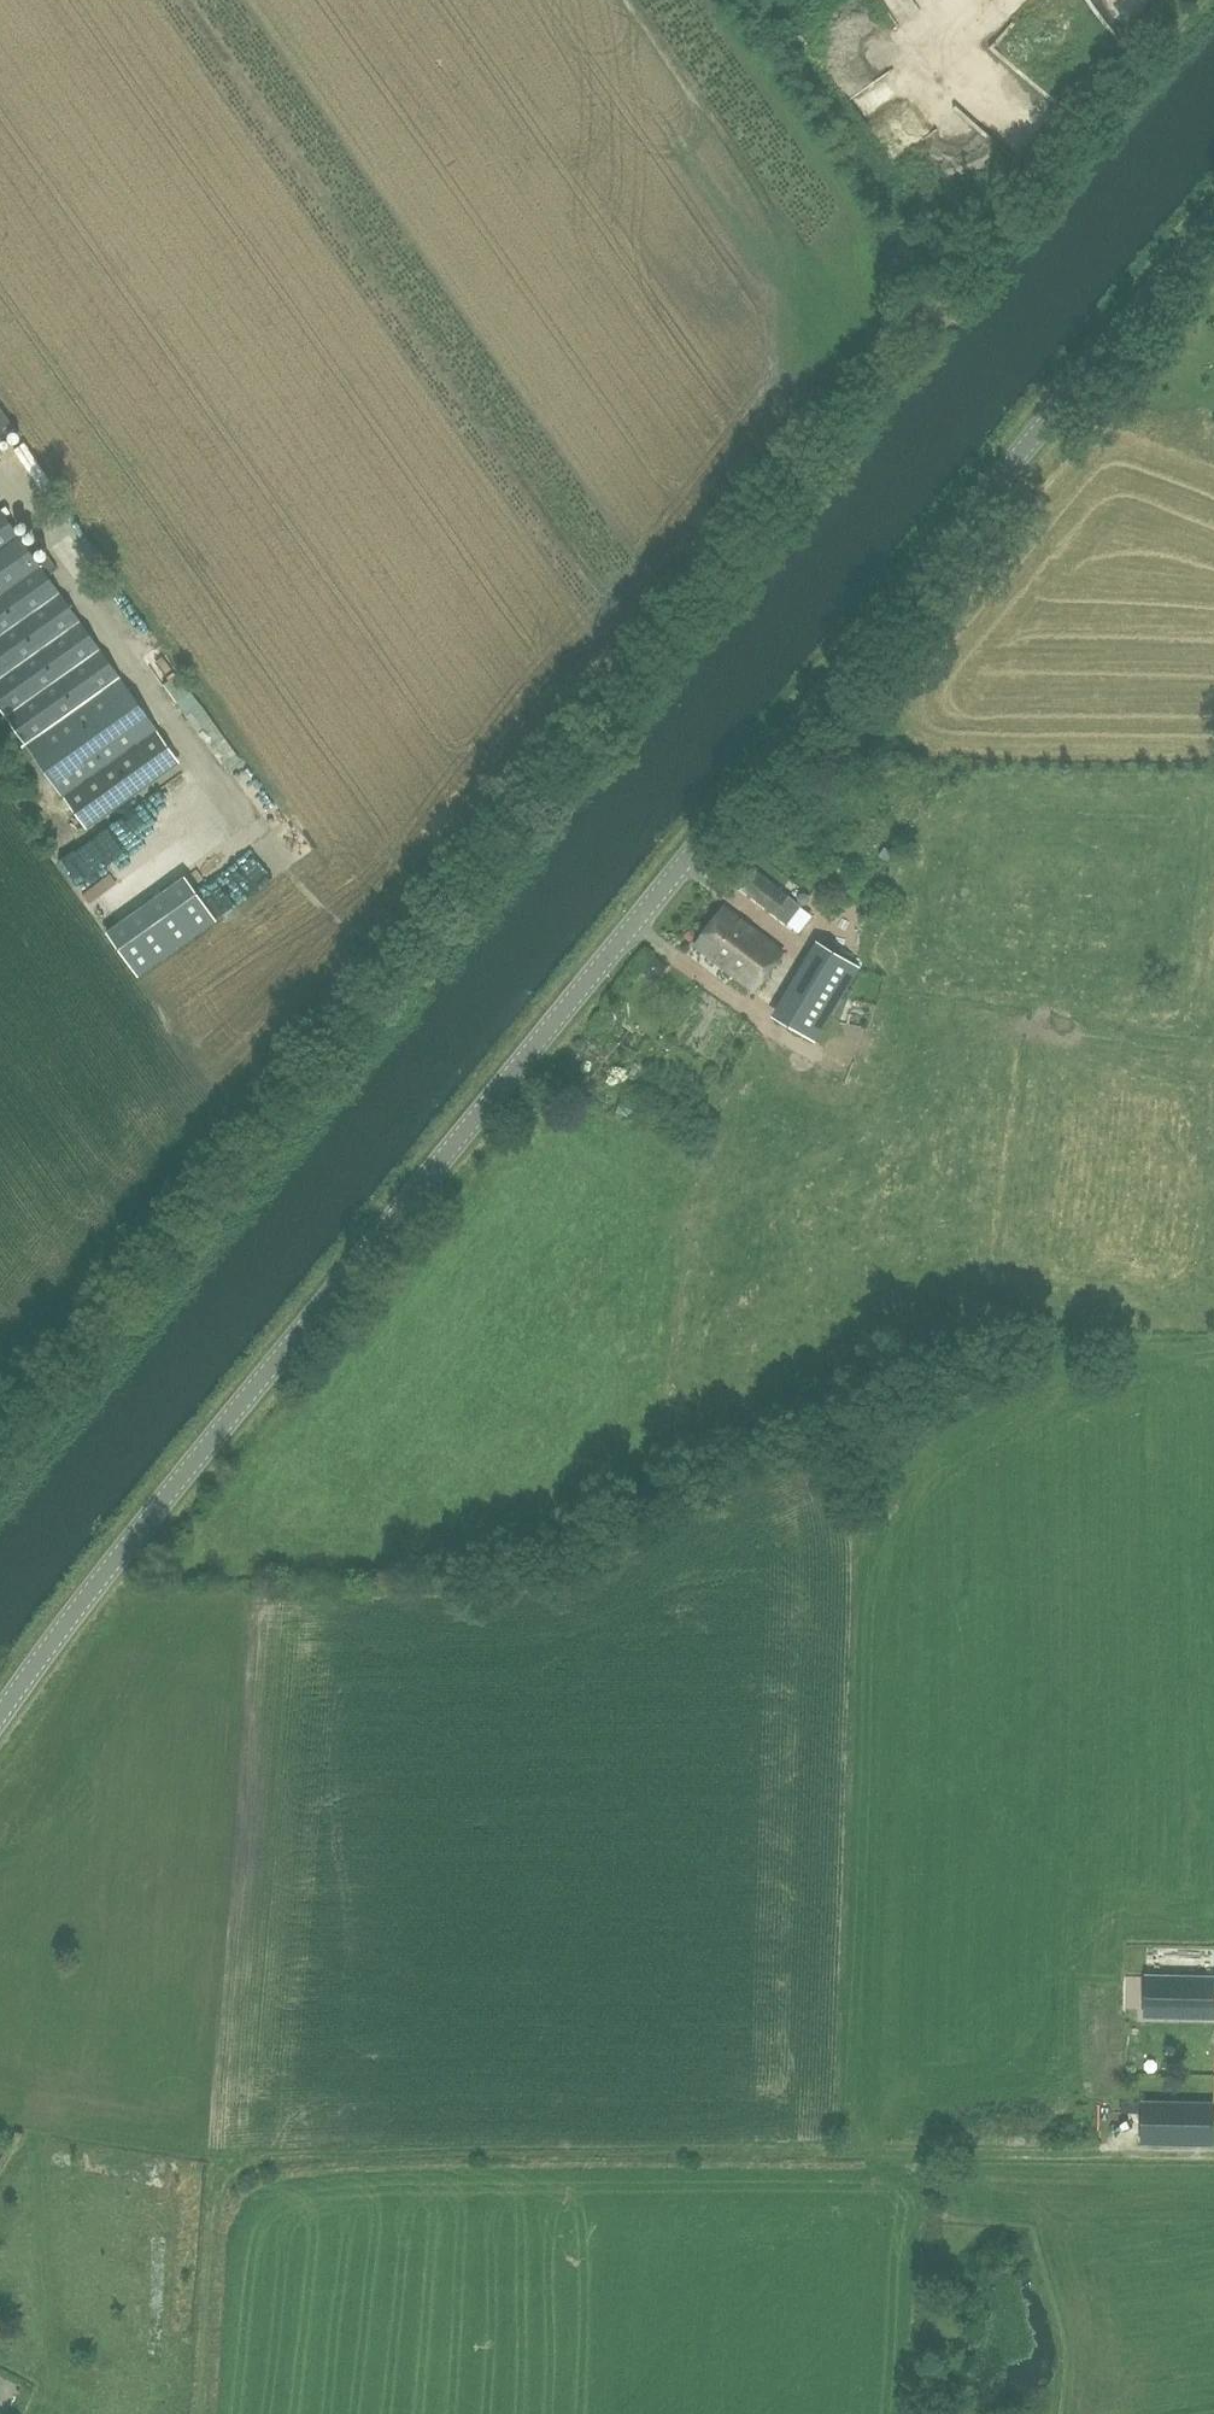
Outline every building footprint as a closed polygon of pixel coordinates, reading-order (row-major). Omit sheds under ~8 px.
[(15,428),(0,407),(0,438),(15,428)] [(54,799),(85,820),(158,771),(167,757),(172,753),(145,712),(109,688),(100,675),(110,661),(101,655),(83,629),(77,625),(32,558),(31,557),(17,536),(1,547),(15,525),(0,515),(0,719),(54,799)] [(174,658),(158,668),(218,757),(233,747),(174,658)] [(774,917),(776,915),(787,923),(800,905),(790,897),(789,899),(757,872),(741,891),(774,917)] [(105,892),(122,902),(131,888),(113,878),(105,892)] [(839,903),(770,1017),(824,1050),(861,990),(850,983),(860,968),(846,959),(868,921),(839,903)] [(783,955),(724,909),(695,947),(755,992),(783,955)] [(1146,2017),(1213,2019),(1213,2012),(1213,1978),(1147,1976),(1146,2017)] [(1213,2104),(1143,2103),(1143,2114),(1142,2143),(1212,2145),(1213,2104)]
